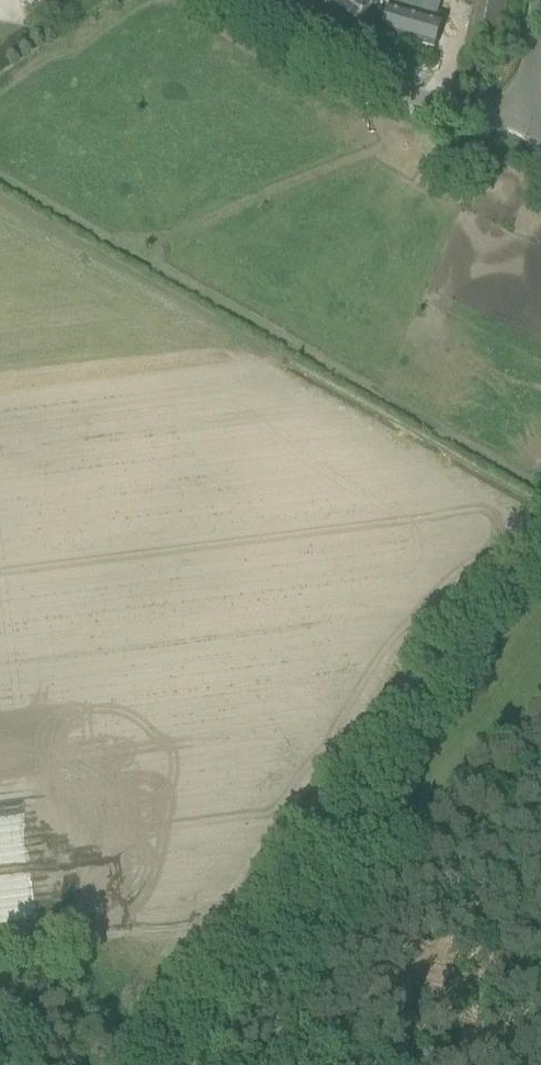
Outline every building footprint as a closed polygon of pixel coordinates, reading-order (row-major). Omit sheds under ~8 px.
[(350,38),(363,20),(377,2),(374,0),(299,0),(350,38)] [(463,57),(494,63),(507,0),(475,0),(463,57)] [(387,12),(381,32),(432,48),(434,38),(437,39),(438,36),(436,35),(440,24),(429,20),(388,8),(387,12)]
